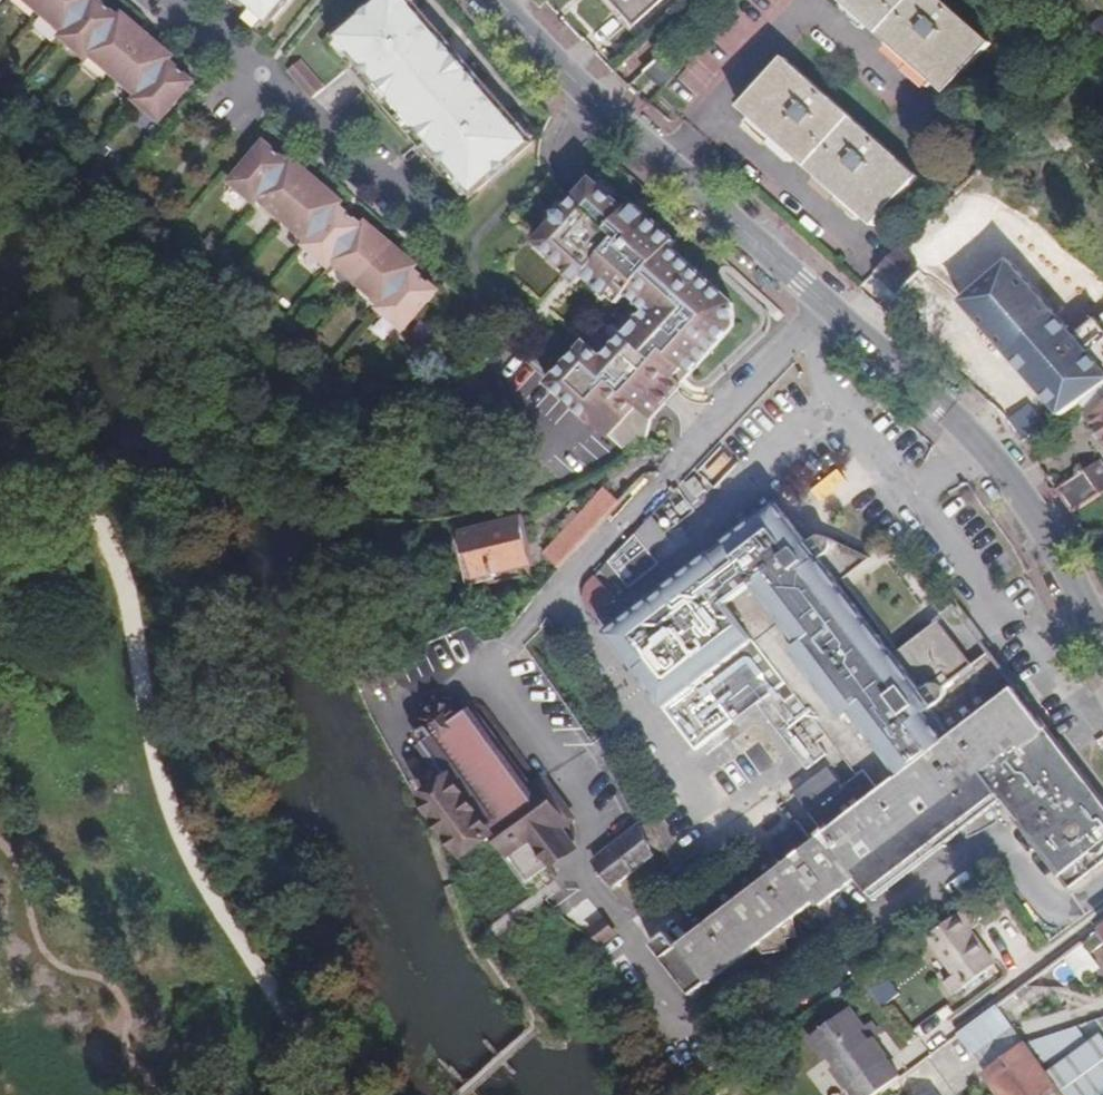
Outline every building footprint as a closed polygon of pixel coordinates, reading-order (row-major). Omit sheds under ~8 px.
[(64,33),(61,38),(85,59),(89,55),(139,98),(134,101),(159,123),(194,84),(169,62),(173,58),(123,16),(119,20),(97,0),(25,0),(64,33)] [(270,25),(292,0),(241,0),(270,25)] [(533,145),(408,0),(381,0),(337,38),(474,196),(533,145)] [(661,0),(618,0),(635,20),(661,0)] [(985,45),(933,0),(836,0),(942,93),(985,45)] [(662,56),(645,71),(661,89),(679,74),(662,56)] [(873,226),(916,177),(784,60),(740,110),(873,226)] [(313,101),(324,90),(302,62),(289,72),(313,101)] [(46,104),(36,97),(28,106),(38,114),(46,104)] [(50,123),(58,114),(48,106),(41,116),(50,123)] [(99,143),(90,136),(83,146),(91,152),(99,143)] [(103,161),(111,152),(101,144),(94,152),(103,161)] [(387,319),(422,280),(413,272),(417,268),(367,225),(363,229),(339,208),(343,204),(293,161),(289,165),(264,144),(231,184),(254,205),(259,201),(309,244),(305,247),(329,269),(333,264),(382,307),(379,311),(387,319)] [(671,252),(676,246),(651,222),(643,230),(627,215),(595,185),(577,205),(572,209),(566,216),(558,216),(557,225),(539,244),(571,275),(577,270),(587,278),(609,298),(617,290),(626,300),(629,296),(671,252)] [(572,209),(577,205),(571,199),(567,204),(572,209)] [(643,230),(651,222),(635,207),(627,215),(643,230)] [(204,244),(213,252),(221,244),(212,236),(204,244)] [(224,262),(232,254),(224,245),(215,254),(224,262)] [(897,247),(872,271),(895,294),(918,271),(897,247)] [(697,276),(671,252),(629,296),(647,315),(624,337),(604,359),(587,342),(553,378),(548,383),(609,440),(635,411),(648,423),(675,393),(668,387),(672,382),(681,373),(688,380),(732,333),(732,308),(712,290),(707,294),(692,280),(697,276)] [(1102,387),(1102,333),(1094,323),(1075,338),(1009,264),(962,307),(1060,416),(1080,403),(1102,387)] [(577,287),(587,278),(577,270),(571,275),(569,278),(577,287)] [(712,290),(697,276),(692,280),(707,294),(712,290)] [(260,296),(268,286),(259,278),(251,288),(260,296)] [(438,293),(422,280),(387,319),(404,333),(438,293)] [(272,305),(280,297),(270,289),(263,298),(272,305)] [(619,307),(626,300),(617,290),(609,298),(619,307)] [(299,332),(308,340),(316,330),(306,322),(299,332)] [(319,350),(327,340),(317,332),(309,342),(319,350)] [(679,390),(688,380),(681,373),(672,382),(679,390)] [(668,387),(675,393),(679,390),(672,382),(668,387)] [(1080,403),(1102,438),(1102,387),(1080,403)] [(408,414),(398,405),(390,414),(399,423),(408,414)] [(1020,443),(1024,448),(1034,443),(1029,437),(1020,443)] [(1101,495),(1102,494),(1102,465),(1097,457),(1083,467),(1101,495)] [(1051,487),(1070,515),(1101,495),(1083,467),(1051,487)] [(694,498),(705,490),(695,476),(684,484),(694,498)] [(561,573),(622,508),(609,496),(583,522),(577,517),(562,533),(568,539),(547,561),(561,573)] [(818,747),(828,740),(858,778),(843,789),(827,769),(793,795),(822,833),(812,841),(798,822),(772,842),(788,863),(677,945),(667,931),(650,943),(690,995),(754,948),(760,956),(777,951),(778,941),(793,937),(784,924),(794,917),(813,903),(818,908),(862,874),(880,897),(975,821),(978,834),(1001,824),(1003,800),(1009,797),(1022,814),(1016,819),(1032,840),(1060,878),(1077,865),(1089,878),(1102,867),(1102,798),(1099,800),(1095,793),(1092,790),(1096,786),(1083,769),(1079,772),(1072,763),(1076,759),(1063,744),(1060,746),(992,657),(977,667),(956,639),(945,624),(943,622),(932,631),(898,656),(845,585),(877,561),(870,557),(864,551),(860,548),(853,544),(841,540),(837,540),(836,539),(826,540),(825,540),(820,541),(820,542),(813,544),(812,545),(810,545),(779,502),(724,545),(621,625),(605,638),(624,662),(663,712),(700,683),(733,724),(756,707),(757,707),(786,748),(798,763),(806,771),(827,756),(818,747)] [(657,531),(646,520),(605,565),(615,575),(627,587),(654,559),(642,547),(657,531)] [(534,567),(525,522),(467,533),(476,578),(534,567)] [(615,575),(605,565),(597,573),(607,583),(615,575)] [(613,598),(591,579),(581,590),(579,595),(582,605),(594,615),(613,598)] [(494,835),(527,878),(567,847),(554,830),(522,791),(460,712),(451,718),(445,710),(432,705),(429,709),(405,714),(398,702),(361,707),(358,713),(441,784),(423,799),(428,806),(442,825),(465,855),(480,845),(494,835)] [(522,791),(554,830),(567,821),(536,780),(522,791)] [(590,863),(609,887),(648,858),(635,831),(590,863)] [(633,920),(651,942),(677,921),(659,899),(633,920)] [(978,923),(965,906),(924,934),(952,974),(944,979),(953,993),(993,963),(969,930),(978,923)] [(601,917),(588,928),(599,942),(612,932),(601,917)] [(793,937),(794,917),(784,924),(793,937)] [(1102,967),(1082,941),(1063,956),(1083,982),(1102,967)] [(882,1005),(899,994),(885,971),(867,983),(882,1005)] [(992,1005),(953,1034),(966,1050),(1004,1023),(992,1005)] [(807,1036),(821,1056),(825,1054),(832,1064),(829,1066),(849,1094),(870,1094),(895,1077),(868,1040),(876,1034),(866,1022),(859,1027),(846,1009),(807,1036)] [(1004,1023),(966,1050),(980,1068),(1018,1041),(1004,1023)] [(1020,1044),(1057,1094),(1085,1094),(1102,1081),(1102,1045),(1093,1033),(1084,1039),(1075,1026),(1020,1044)] [(999,1094),(1057,1094),(1020,1044),(1018,1041),(980,1068),(999,1094)] [(1091,1094),(1102,1094),(1102,1086),(1091,1094)]
